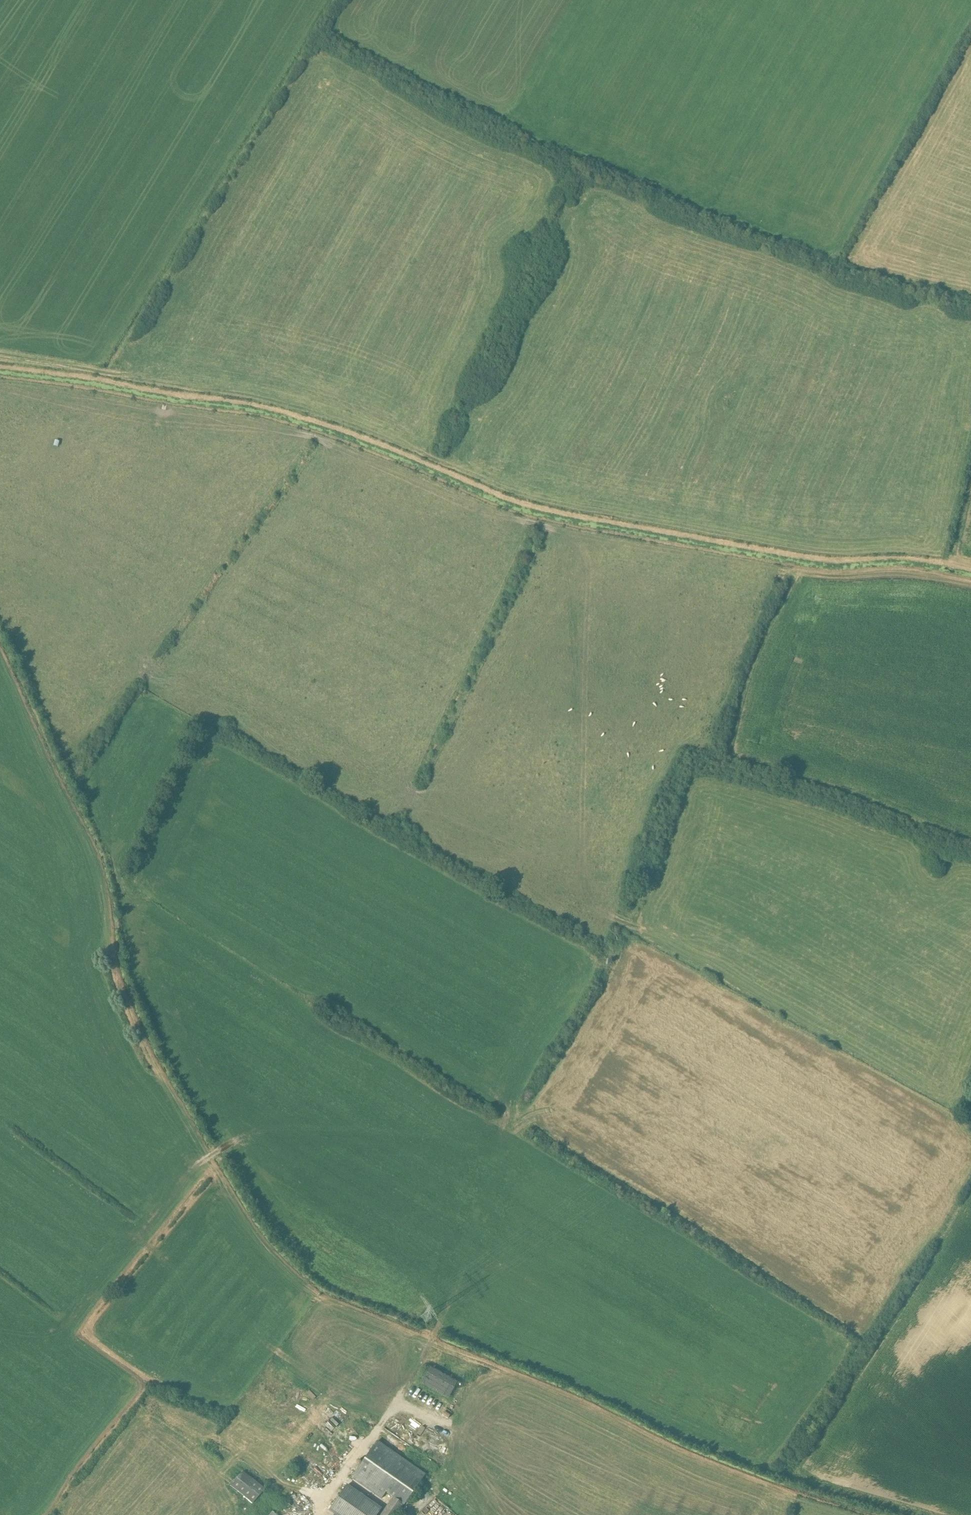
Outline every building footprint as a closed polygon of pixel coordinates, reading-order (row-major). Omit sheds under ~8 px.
[(458,1381),(429,1366),(420,1383),(448,1398),(458,1381)] [(425,1475),(377,1441),(352,1478),(381,1499),(386,1493),(393,1498),(403,1505),(404,1505),(425,1475)] [(265,1490),(243,1472),(230,1486),(252,1504),(265,1490)] [(329,1510),(335,1514),(334,1514),(376,1514),(380,1509),(346,1486),(329,1510)] [(381,1514),(395,1514),(402,1505),(403,1505),(393,1498),(381,1514)]
